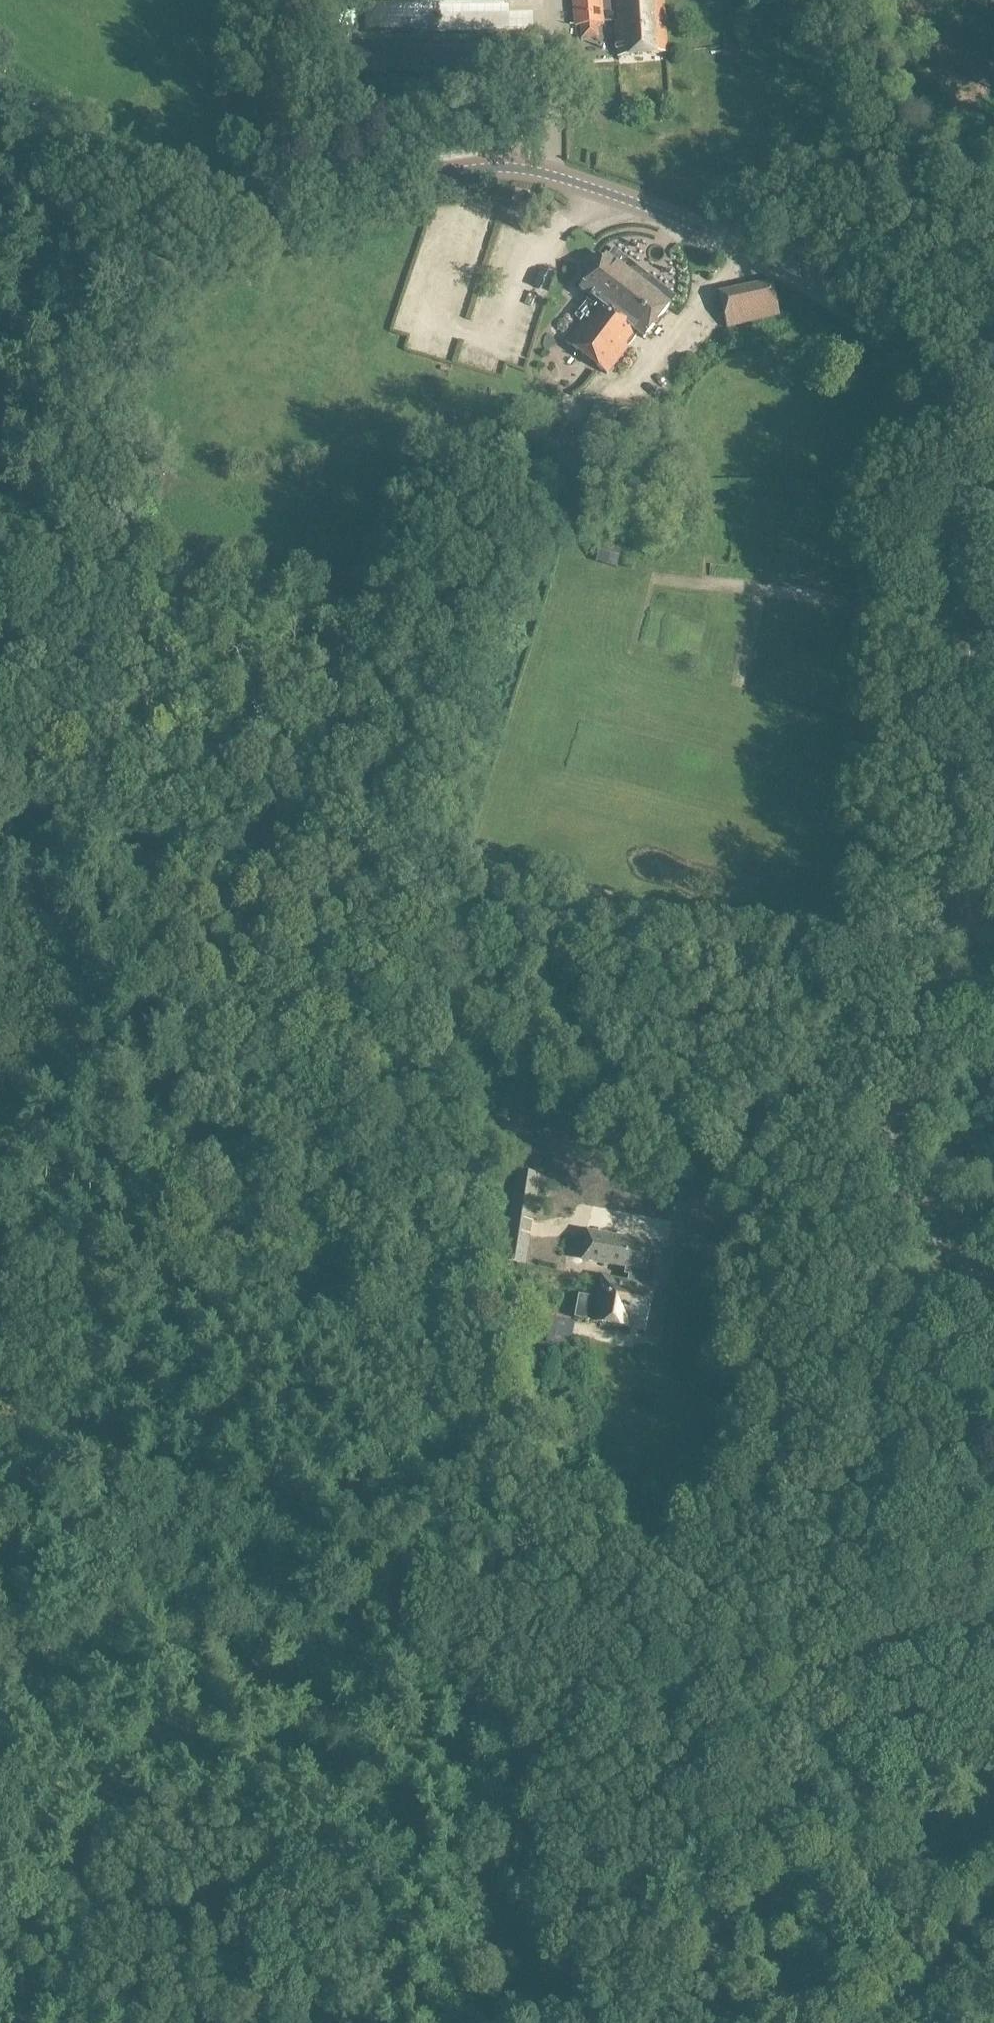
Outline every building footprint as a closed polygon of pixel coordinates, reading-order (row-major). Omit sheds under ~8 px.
[(602,0),(571,0),(574,27),(604,25),(603,21),(602,0)] [(612,0),(602,0),(603,21),(614,21),(612,0)] [(614,21),(616,57),(666,54),(663,0),(612,0),(614,21)] [(605,257),(580,290),(590,297),(596,302),(638,334),(643,338),(668,305),(675,297),(613,249),(606,258),(605,257)] [(771,282),(718,293),(726,329),(779,317),(771,282)] [(580,322),(565,342),(607,375),(638,334),(596,302),(590,297),(574,317),(580,322)] [(515,1173),(501,1261),(525,1265),(525,1263),(540,1265),(541,1249),(528,1246),(538,1177),(515,1173)] [(649,1245),(586,1233),(582,1260),(625,1267),(623,1275),(628,1276),(636,1278),(637,1270),(644,1271),(649,1245)] [(636,1278),(628,1276),(626,1284),(603,1280),(600,1298),(595,1322),(630,1328),(632,1320),(645,1323),(651,1289),(634,1286),(636,1278)] [(595,1322),(600,1298),(581,1295),(577,1318),(595,1322)]
